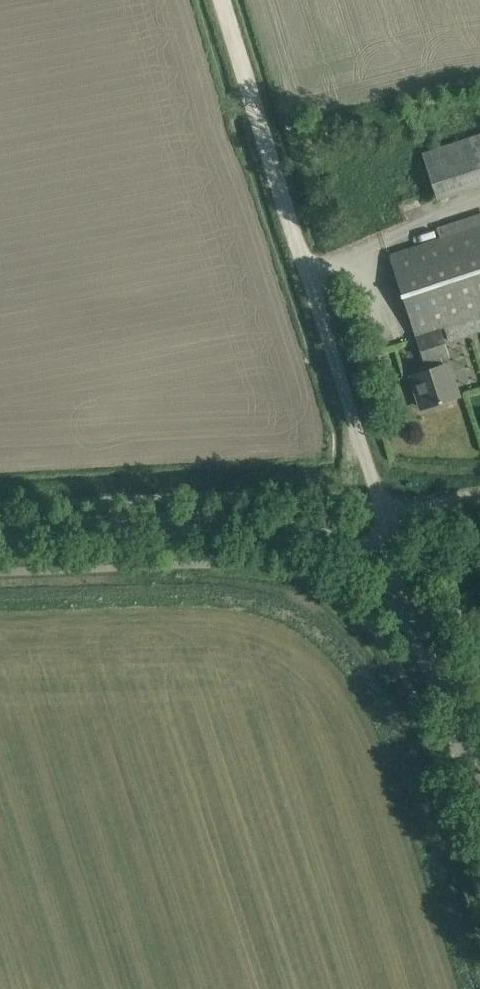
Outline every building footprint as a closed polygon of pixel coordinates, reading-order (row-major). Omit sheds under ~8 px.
[(422,154),(437,199),(479,185),(479,134),(422,154)] [(390,255),(425,365),(423,371),(409,376),(415,395),(419,394),(424,408),(454,398),(441,359),(449,357),(440,328),(444,327),(449,341),(461,337),(456,323),(479,315),(479,226),(390,255)]
